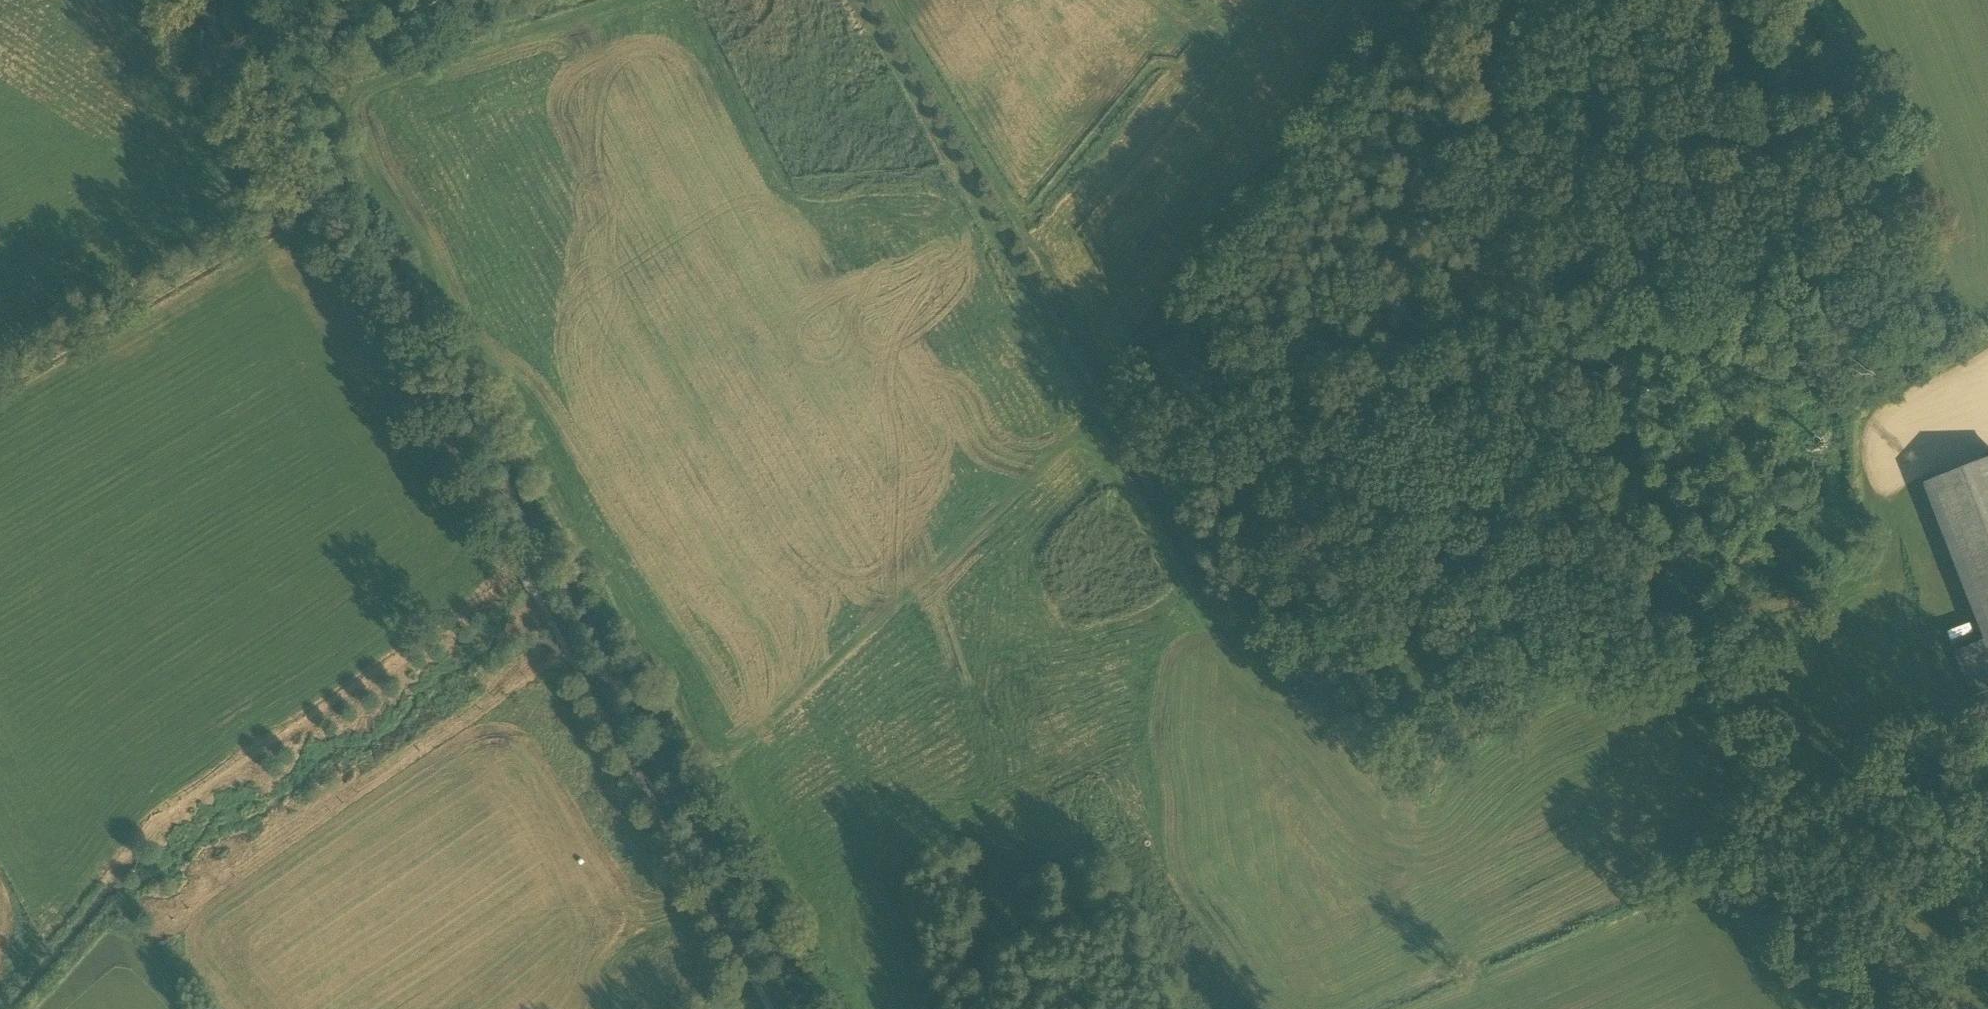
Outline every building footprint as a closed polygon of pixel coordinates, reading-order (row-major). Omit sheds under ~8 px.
[(1971,699),(1987,692),(1987,460),(1922,486),(1983,642),(1954,654),(1971,699)]
